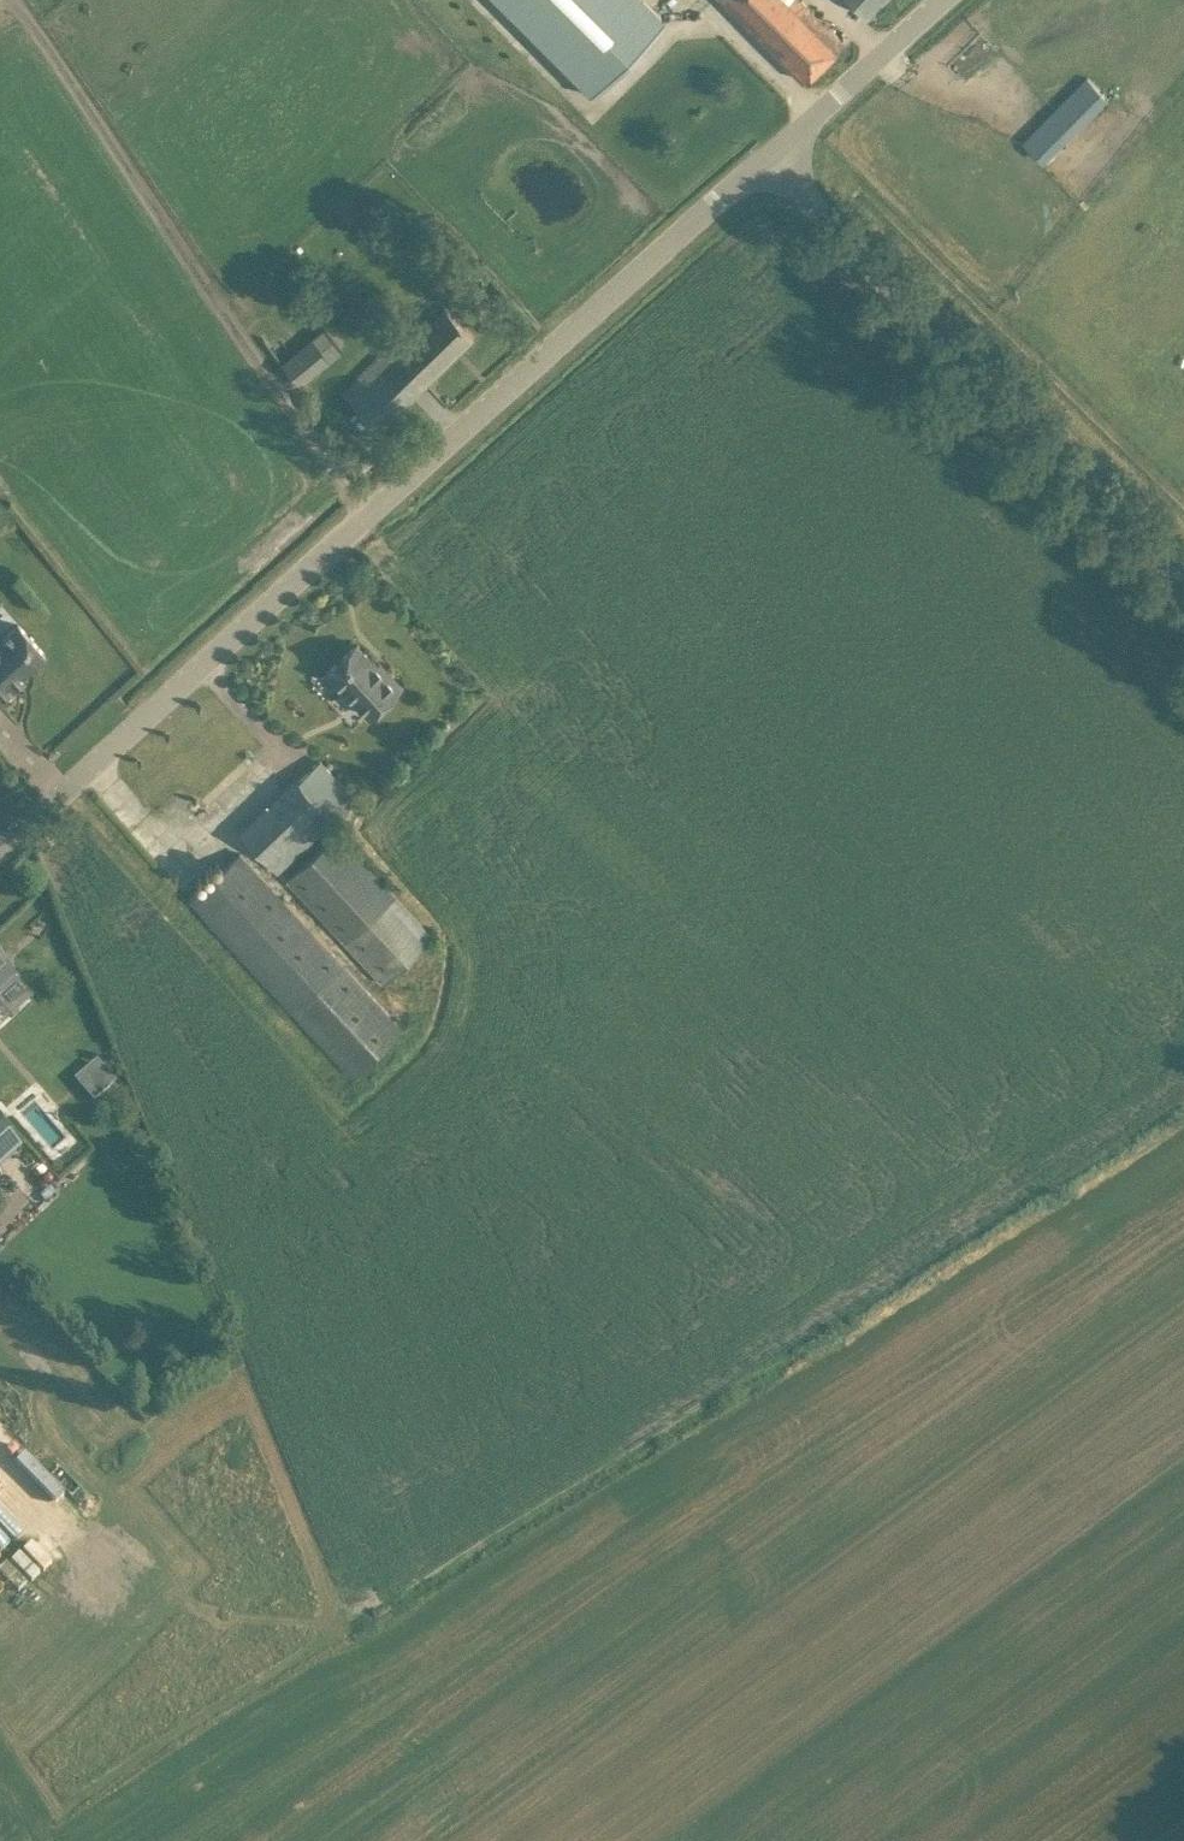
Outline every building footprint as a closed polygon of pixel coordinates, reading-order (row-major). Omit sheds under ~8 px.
[(592,94),(667,19),(664,17),(663,18),(645,0),(501,0),(591,90),(590,91),(592,94)] [(805,0),(727,0),(805,79),(845,40),(805,0)] [(870,14),(884,0),(856,0),(870,14)] [(1015,139),(1035,160),(1104,96),(1084,75),(1015,139)] [(473,335),(445,306),(398,352),(390,344),(343,391),(378,428),(473,335)] [(311,334),(280,359),(299,382),(341,348),(324,327),(312,336),(311,334)] [(0,639),(0,699),(18,683),(15,679),(45,652),(18,622),(0,639)] [(328,669),(347,690),(369,713),(398,686),(357,642),(328,669)] [(355,796),(334,773),(341,767),(325,749),(318,756),(320,758),(298,779),(297,778),(241,831),(277,869),(320,828),(355,796)] [(333,828),(288,871),(283,875),(381,978),(431,931),(333,828)] [(240,851),(190,897),(353,1073),(402,1027),(240,851)] [(19,980),(0,959),(0,997),(19,980)] [(76,1079),(95,1102),(119,1083),(100,1059),(76,1079)] [(22,1152),(0,1127),(0,1172),(22,1152)]
